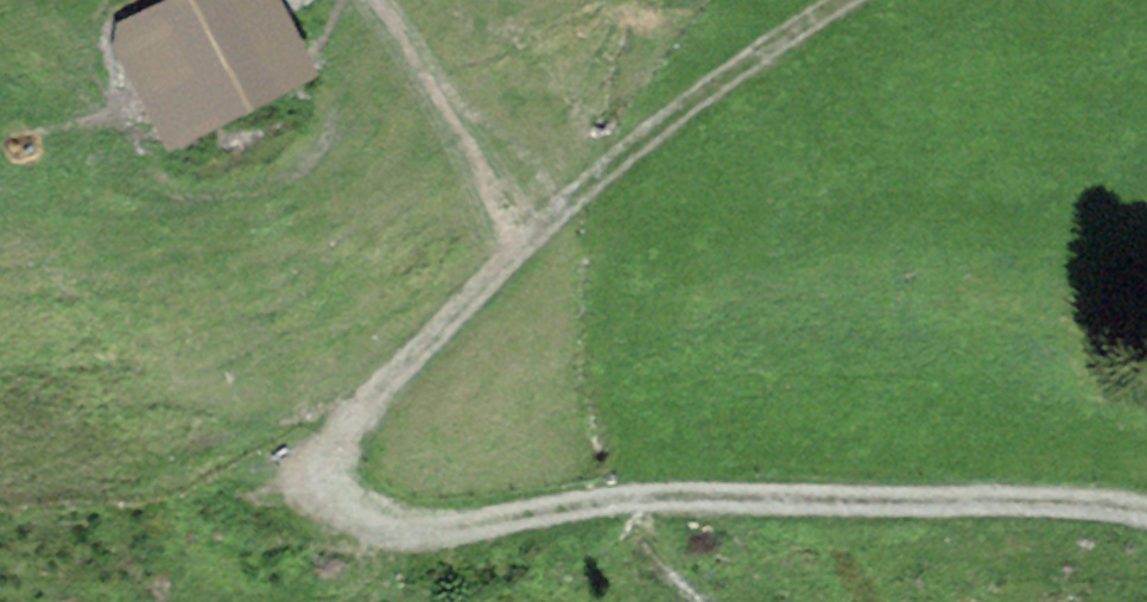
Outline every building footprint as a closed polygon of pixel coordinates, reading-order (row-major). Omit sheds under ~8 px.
[(93,32),(147,157),(295,93),(254,0),(168,0),(93,32)]
